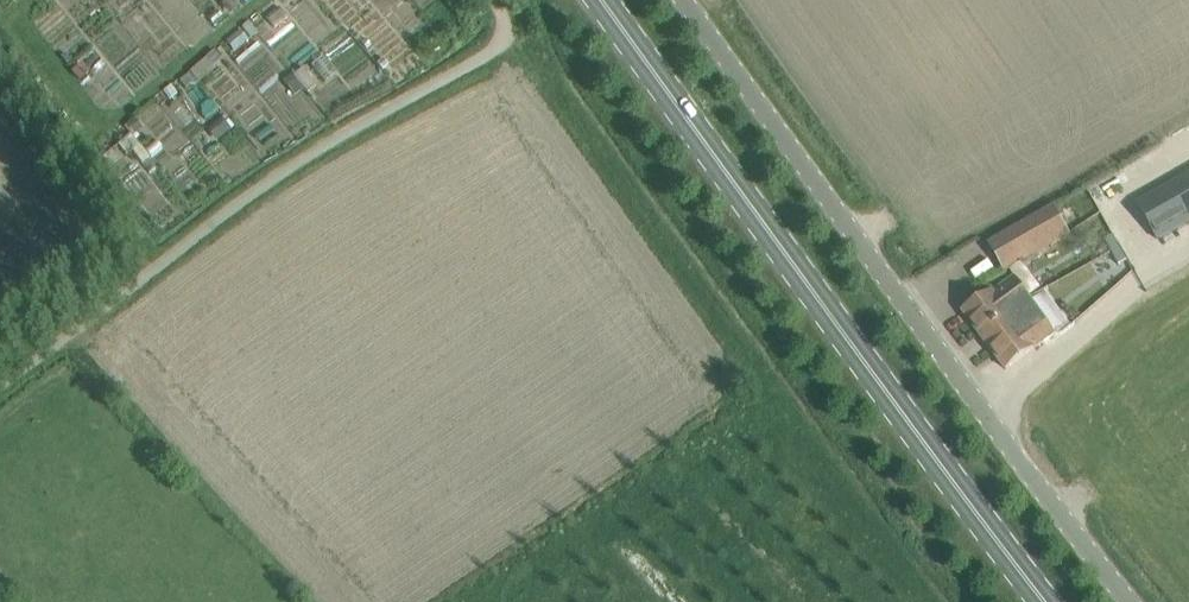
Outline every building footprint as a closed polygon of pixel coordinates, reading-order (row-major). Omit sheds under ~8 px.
[(1188,220),(1188,177),(1138,205),(1156,238),(1188,220)] [(1147,181),(1136,189),(1144,200),(1155,192),(1147,181)] [(1047,203),(987,243),(1005,269),(1046,241),(1044,237),(1062,225),(1047,203)] [(1128,266),(1129,260),(1124,251),(1118,249),(1114,252),(1112,257),(1118,267),(1123,268),(1128,266)] [(993,290),(992,290),(991,289),(962,310),(981,335),(1031,299),(1016,279),(995,293),(993,290)] [(1031,299),(981,335),(1006,370),(1056,333),(1031,299)]
